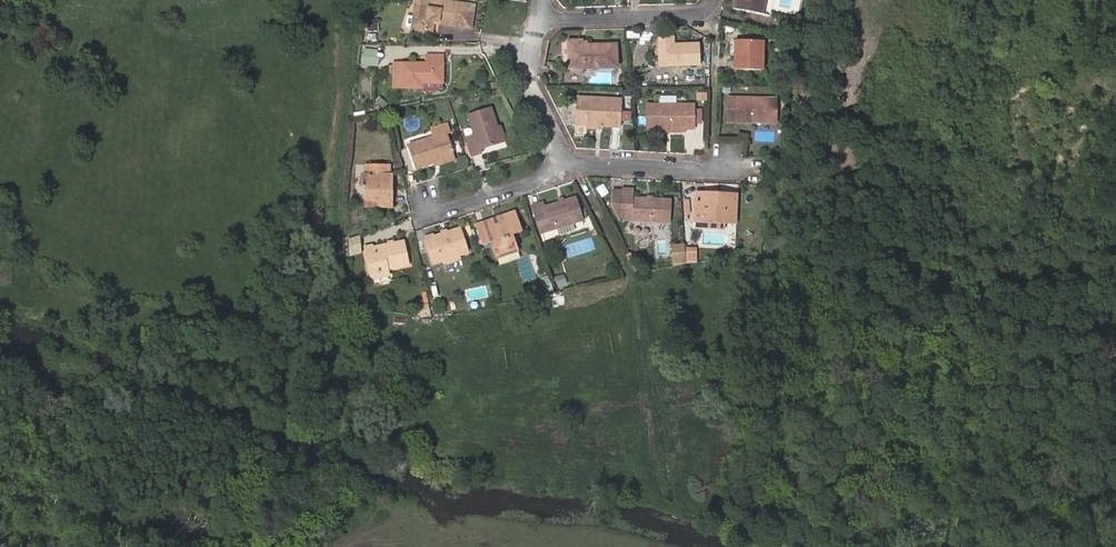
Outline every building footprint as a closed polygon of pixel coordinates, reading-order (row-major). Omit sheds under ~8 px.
[(470,22),(472,6),(436,0),(418,0),(418,2),(414,1),(410,27),(429,30),(431,21),(432,17),(437,18),(436,22),(454,25),(455,20),(470,22)] [(735,9),(761,14),(764,0),(736,0),(735,9)] [(378,32),(378,25),(368,25),(369,33),(378,32)] [(693,47),(670,46),(670,49),(667,49),(667,46),(668,38),(654,38),(653,66),(692,68),(693,47)] [(567,40),(567,67),(613,66),(613,43),(580,44),(580,39),(567,40)] [(760,49),(761,40),(734,39),(733,54),(732,69),(760,70),(760,49)] [(362,47),(360,65),(375,66),(377,49),(362,47)] [(439,56),(423,56),(423,64),(390,64),(390,89),(420,89),(420,84),(439,84),(439,56)] [(618,125),(619,98),(574,96),(573,124),(618,125)] [(763,119),(763,123),(771,124),(773,99),(763,99),(726,98),(726,122),(744,123),(744,119),(763,119)] [(681,125),(681,130),(691,130),(691,123),(691,111),(691,104),(646,103),(645,129),(664,129),(664,125),(681,125)] [(477,148),(497,141),(492,127),(494,126),(488,106),(466,113),(472,132),(463,135),(468,155),(478,152),(477,148)] [(621,110),(620,121),(630,122),(631,111),(621,110)] [(699,124),(699,111),(691,111),(691,123),(699,124)] [(404,147),(410,170),(450,158),(443,135),(447,134),(445,125),(428,130),(430,139),(404,147)] [(492,127),(497,141),(502,140),(498,125),(494,126),(492,127)] [(358,185),(362,185),(362,208),(388,208),(388,177),(385,176),(385,167),(361,167),(361,175),(358,175),(358,185)] [(623,217),(635,218),(648,219),(665,219),(667,197),(628,195),(629,187),(620,186),(620,188),(610,187),(609,201),(616,213),(623,214),(623,217)] [(693,224),(722,226),(723,212),(732,213),(733,200),(714,199),(715,195),(694,194),(693,224)] [(579,222),(572,197),(542,207),(540,202),(529,206),(538,234),(579,222)] [(490,242),(511,235),(518,233),(512,212),(475,224),(481,245),(490,242)] [(723,212),(722,226),(731,227),(732,213),(723,212)] [(440,257),(456,251),(466,248),(459,225),(423,236),(430,260),(440,257)] [(357,233),(346,236),(347,253),(358,250),(357,233)] [(516,250),(511,235),(490,242),(495,256),(516,250)] [(367,284),(388,280),(386,269),(406,265),(402,241),(360,249),(367,284)] [(668,243),(670,263),(683,260),(681,242),(668,243)] [(682,247),(683,260),(694,258),(693,247),(682,247)] [(457,255),(456,251),(440,257),(441,260),(457,255)] [(563,274),(553,277),(557,288),(566,285),(563,274)] [(389,286),(388,280),(367,284),(368,290),(389,286)] [(1092,304),(1094,298),(1082,294),(1080,299),(1092,304)] [(444,312),(441,302),(433,304),(435,313),(444,312)] [(429,316),(426,303),(418,304),(419,314),(429,316)]
